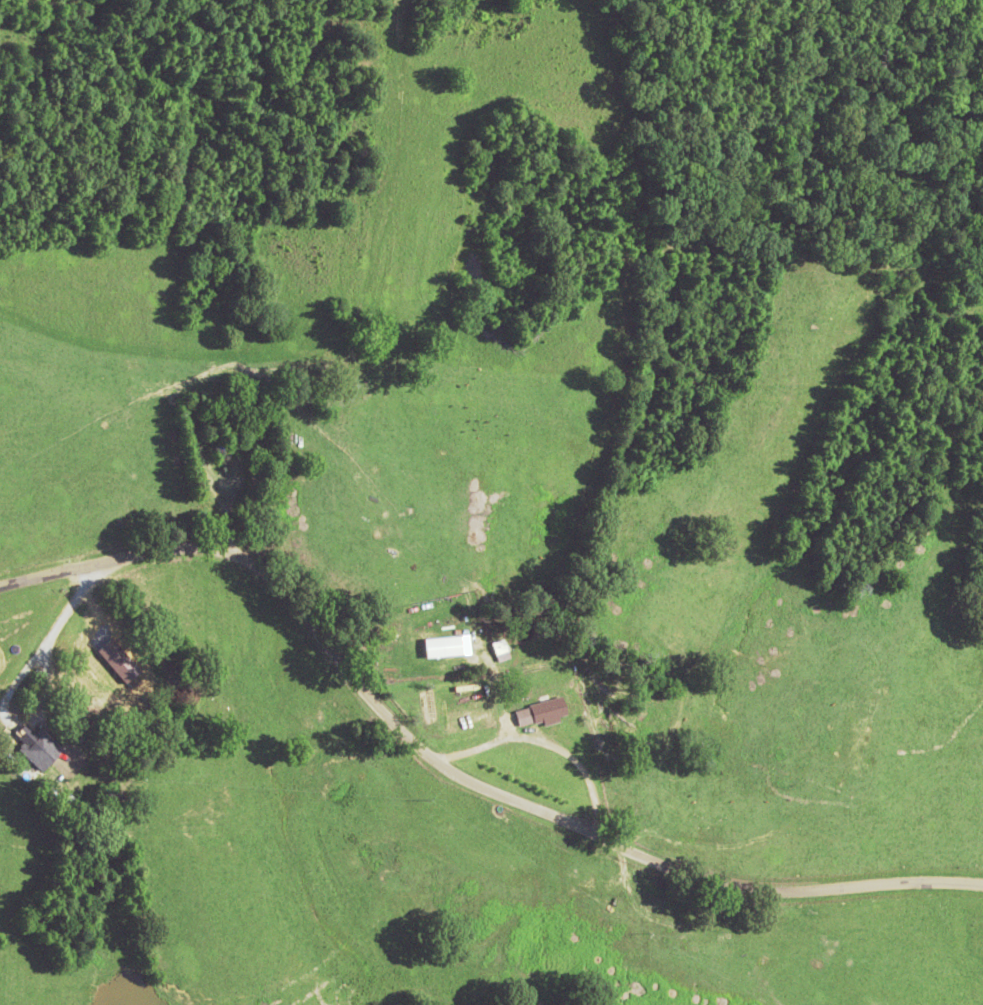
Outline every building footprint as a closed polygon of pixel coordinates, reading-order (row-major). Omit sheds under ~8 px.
[(521,715),(528,732),(572,714),(564,697),(521,715)] [(42,775),(63,752),(38,729),(17,752),(42,775)]
